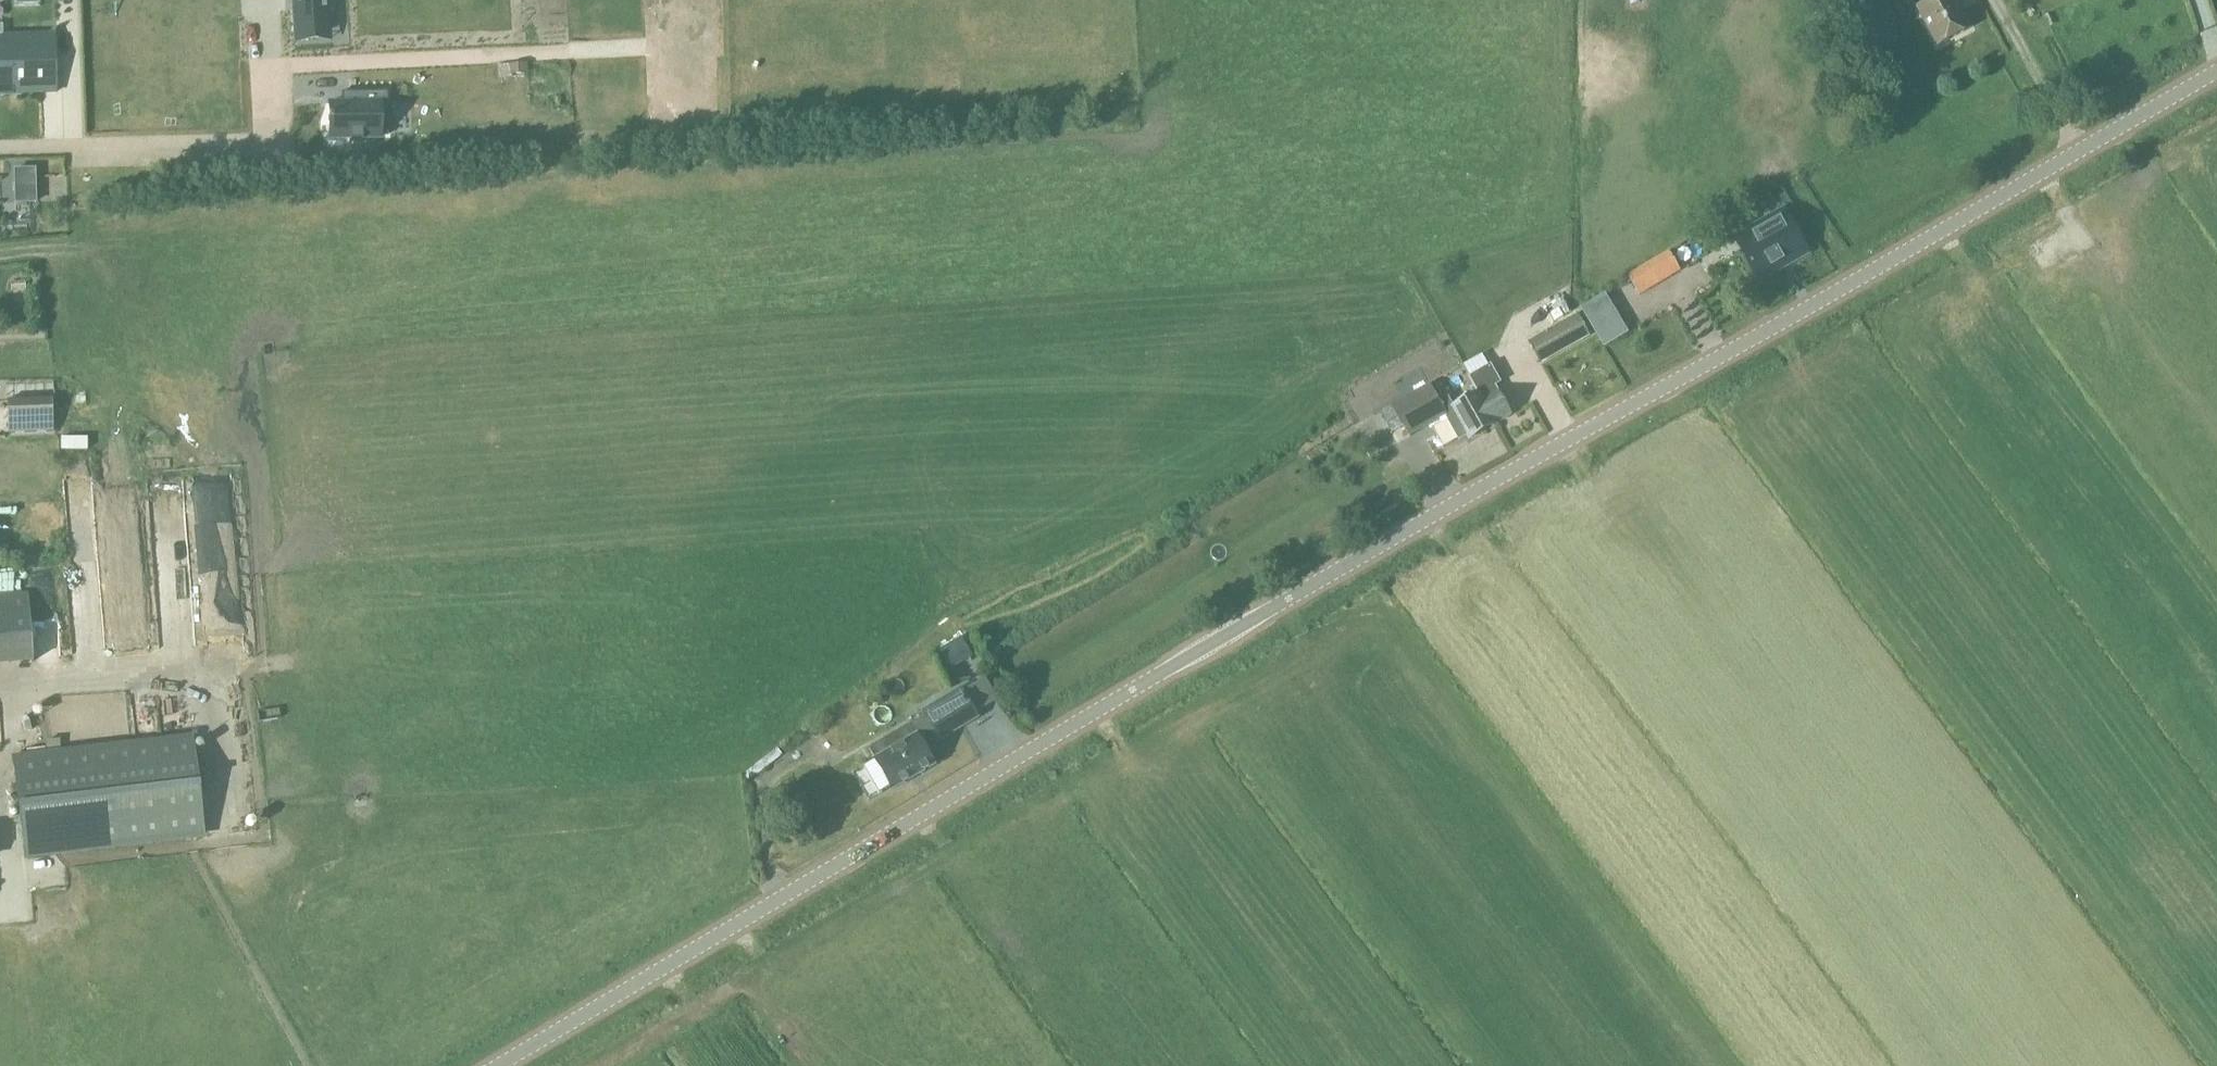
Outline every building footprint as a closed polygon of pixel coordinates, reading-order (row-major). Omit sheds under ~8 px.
[(295,32),(328,32),(328,13),(333,13),(332,0),(294,0),(295,32)] [(1970,30),(1961,13),(1962,13),(1957,4),(1959,3),(1957,0),(1933,0),(1919,8),(1939,46),(1970,30)] [(0,34),(0,95),(13,94),(12,34),(0,34)] [(55,35),(13,36),(15,93),(57,92),(55,35)] [(513,75),(527,74),(527,64),(512,64),(513,75)] [(349,142),(351,142),(351,139),(361,139),(361,142),(363,142),(363,139),(380,139),(380,135),(388,135),(387,92),(349,93),(349,104),(341,104),(329,104),(330,117),(328,117),(328,122),(330,122),(330,139),(349,139),(349,142)] [(35,169),(14,170),(15,186),(15,203),(36,202),(35,186),(35,169)] [(1745,251),(1760,278),(1807,252),(1785,212),(1751,231),(1759,244),(1745,251)] [(1641,296),(1704,258),(1692,238),(1621,280),(1628,293),(1636,288),(1641,296)] [(1542,364),(1591,337),(1578,314),(1529,341),(1542,364)] [(1498,365),(1470,381),(1478,394),(1495,425),(1523,409),(1498,365)] [(1431,385),(1393,406),(1394,407),(1405,426),(1411,437),(1446,417),(1439,404),(1441,402),(1431,385)] [(1441,402),(1439,404),(1446,417),(1459,440),(1467,436),(1469,440),(1495,425),(1478,394),(1454,408),(1448,398),(1441,402)] [(8,434),(53,432),(52,399),(7,401),(8,434)] [(1393,433),(1405,426),(1394,407),(1382,414),(1393,433)] [(223,482),(202,483),(204,553),(225,552),(223,482)] [(110,487),(110,532),(130,532),(130,487),(110,487)] [(27,597),(0,599),(0,664),(32,662),(27,597)] [(960,641),(941,653),(952,670),(971,658),(960,641)] [(937,733),(941,740),(978,718),(962,690),(924,712),(926,716),(869,749),(893,790),(936,765),(922,742),(937,733)] [(25,861),(205,839),(193,735),(12,757),(25,861)]
